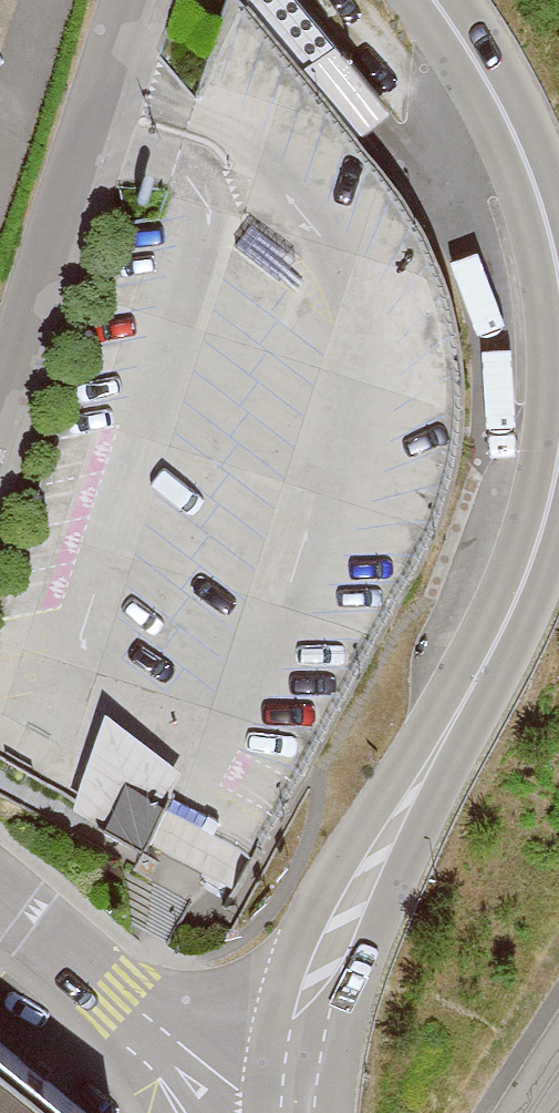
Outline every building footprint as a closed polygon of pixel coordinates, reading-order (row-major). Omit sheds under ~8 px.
[(253,851),(413,565),(450,485),(465,388),(454,319),(411,210),(331,106),(363,80),(302,0),(224,0),(158,211),(121,227),(0,619),(0,755),(151,837),(169,808),(253,851)] [(0,1038),(0,1112),(99,1112),(0,1038)]
